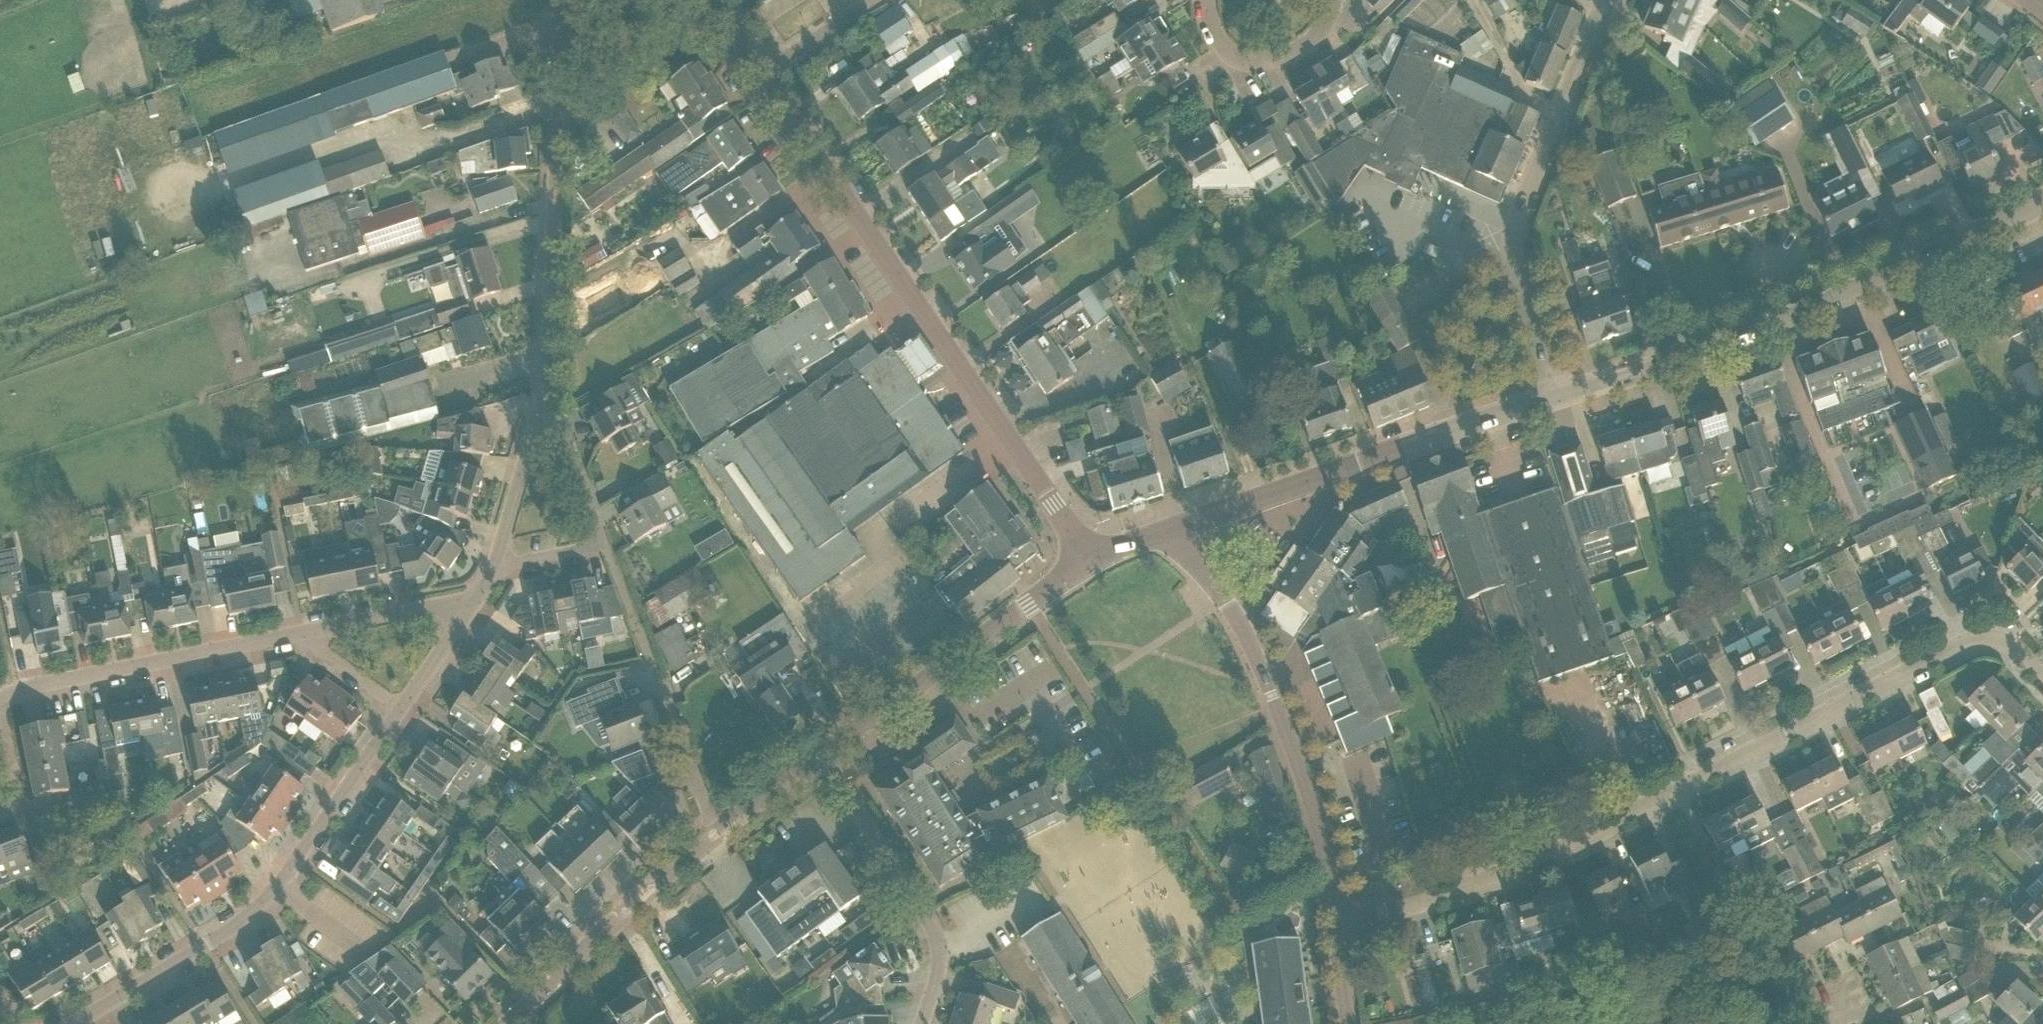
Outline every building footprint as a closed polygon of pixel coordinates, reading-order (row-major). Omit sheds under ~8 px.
[(332,32),(385,14),(380,0),(321,0),(332,32)] [(1112,3),(1118,13),(1139,0),(1116,0),(1112,3)] [(1379,14),(1380,15),(1394,0),(1369,0),(1367,2),(1379,14)] [(1493,21),(1503,15),(1520,6),(1517,0),(1482,0),(1493,21)] [(1654,3),(1691,20),(1697,6),(1705,10),(1710,0),(1709,0),(1653,0),(1655,1),(1654,3)] [(1740,32),(1751,20),(1728,0),(1727,0),(1717,12),(1740,32)] [(1901,3),(1883,27),(1893,34),(1907,17),(1920,26),(1928,15),(1952,32),(1968,9),(1956,0),(1903,0),(1901,3)] [(1691,20),(1654,3),(1653,6),(1650,4),(1644,16),(1648,18),(1644,27),(1665,37),(1663,41),(1687,52),(1692,39),(1685,33),(1691,20)] [(1558,6),(1545,36),(1556,41),(1552,50),(1564,56),(1582,16),(1563,8),(1558,6)] [(868,25),(884,48),(911,29),(896,7),(868,25)] [(1841,24),(1864,38),(1873,24),(1851,9),(1841,24)] [(1089,30),(1070,42),(1077,53),(1089,46),(1121,25),(1114,14),(1088,30),(1089,30)] [(1127,60),(1110,70),(1111,71),(1116,80),(1117,81),(1134,69),(1148,61),(1142,52),(1170,35),(1169,35),(1159,18),(1150,24),(1148,22),(1132,33),(1116,43),(1117,44),(1127,60)] [(1972,31),(1994,46),(2003,34),(1981,18),(1972,31)] [(976,20),(963,30),(969,39),(974,36),(980,45),(989,38),(976,20)] [(1322,155),(1311,162),(1312,163),(1337,204),(1364,166),(1399,182),(1397,187),(1410,193),(1411,192),(1421,169),(1498,203),(1538,115),(1517,105),(1510,102),(1515,90),(1497,82),(1460,65),(1464,56),(1410,32),(1402,50),(1385,90),(1396,109),(1351,137),(1322,155)] [(1170,35),(1142,52),(1148,61),(1150,59),(1159,74),(1163,80),(1164,79),(1181,68),(1178,63),(1185,58),(1173,38),(1170,34),(1169,35),(1170,35)] [(838,91),(858,121),(884,103),(885,105),(905,92),(909,98),(946,74),(947,75),(967,62),(963,57),(972,52),(962,35),(943,47),(942,46),(932,52),(933,54),(904,72),(894,79),(882,62),(865,73),(838,91)] [(1556,41),(1545,36),(1526,81),(1531,83),(1530,85),(1549,93),(1564,56),(1552,50),(1556,41)] [(1089,46),(1077,53),(1083,63),(1095,56),(1089,46)] [(1614,46),(1608,58),(1621,63),(1626,51),(1614,46)] [(514,89),(507,69),(501,71),(498,61),(479,67),(477,68),(480,76),(464,81),(461,73),(453,76),(444,53),(387,73),(361,82),(361,83),(337,92),(321,97),(331,124),(334,133),(349,128),(388,114),(464,87),(472,108),(497,99),(499,106),(502,105),(521,98),(517,88),(514,89)] [(1378,55),(1369,61),(1378,73),(1387,67),(1378,55)] [(1307,74),(1313,84),(1314,84),(1325,102),(1333,97),(1334,97),(1348,89),(1351,95),(1368,85),(1351,56),(1335,66),(1331,59),(1307,74)] [(2034,57),(2022,64),(2027,74),(2040,67),(2034,57)] [(1678,72),(1707,96),(1719,82),(1690,58),(1678,72)] [(678,117),(681,122),(643,149),(642,147),(577,193),(591,213),(731,116),(727,110),(729,108),(726,105),(727,104),(697,61),(671,80),(672,81),(668,83),(677,96),(680,94),(690,108),(678,117)] [(1993,67),(1977,88),(1988,97),(2004,75),(1993,67)] [(893,110),(902,123),(949,92),(940,79),(893,110)] [(1116,81),(1102,90),(1113,108),(1121,103),(1115,94),(1122,90),(1116,81)] [(1314,84),(1313,84),(1295,95),(1305,112),(1315,128),(1342,112),(1334,97),(1333,97),(1325,102),(1314,84)] [(1907,84),(1893,91),(1898,101),(1912,94),(1907,84)] [(1919,90),(1912,94),(1915,99),(1918,105),(1925,102),(1919,90)] [(1735,118),(1754,147),(1793,120),(1774,92),(1735,118)] [(1912,94),(1898,101),(1918,142),(1932,134),(1918,105),(1915,99),(1912,94)] [(433,125),(427,109),(415,114),(421,130),(433,125)] [(1948,139),(1937,144),(1955,180),(1966,175),(1972,186),(2000,172),(1988,148),(2003,141),(2024,130),(2005,110),(1991,117),(1966,130),(1968,134),(1950,143),(1948,139)] [(626,112),(613,120),(621,132),(634,124),(626,112)] [(1346,120),(1355,134),(1365,128),(1356,115),(1346,120)] [(985,120),(972,128),(978,137),(991,128),(985,120)] [(1287,129),(1308,164),(1322,155),(1302,121),(1287,129)] [(1281,168),(1295,159),(1285,142),(1274,125),(1263,132),(1258,122),(1231,138),(1258,184),(1282,170),(1281,168)] [(707,141),(708,142),(687,156),(685,153),(655,174),(672,199),(723,163),(729,172),(753,155),(732,124),(707,141)] [(1830,198),(1815,206),(1831,237),(1848,229),(1850,233),(1858,229),(1877,220),(1868,202),(1858,181),(1870,175),(1853,141),(1846,127),(1830,136),(1837,149),(1849,174),(1824,186),(1830,198)] [(528,128),(459,153),(461,165),(462,176),(525,168),(524,155),(531,154),(528,128)] [(875,146),(895,175),(931,150),(916,128),(906,135),(902,128),(875,146)] [(1603,156),(1593,130),(1578,136),(1607,208),(1636,197),(1617,150),(1603,156)] [(1193,178),(1193,191),(1258,191),(1238,158),(1228,141),(1216,147),(1208,134),(1177,152),(1193,178)] [(958,230),(986,211),(973,191),(954,205),(943,189),(955,181),(958,186),(977,174),(1001,158),(1000,155),(988,137),(977,145),(978,146),(964,155),(965,156),(946,168),(947,169),(935,177),(934,176),(925,182),(909,193),(941,241),(958,230)] [(312,204),(389,177),(390,177),(381,150),(343,164),(344,166),(304,181),(312,204)] [(1882,173),(1889,186),(1897,204),(1922,191),(1925,196),(1943,187),(1934,169),(1925,151),(1882,173)] [(1293,174),(1318,215),(1337,204),(1312,163),(1293,174)] [(780,193),(778,191),(782,188),(774,176),(770,179),(762,167),(745,178),(742,181),(740,179),(698,204),(719,234),(759,207),(780,193)] [(1698,174),(1700,179),(1705,195),(1716,231),(1789,208),(1776,168),(1721,185),(1716,169),(1698,174)] [(471,190),(480,213),(517,200),(509,177),(471,190)] [(1705,195),(1700,179),(1684,184),(1689,200),(1649,212),(1660,248),(1716,231),(1705,195)] [(368,256),(426,238),(414,202),(372,216),(368,204),(358,207),(354,193),(287,214),(305,271),(359,254),(357,248),(365,246),(368,256)] [(957,234),(969,253),(956,262),(974,290),(1008,267),(985,232),(1022,207),(1014,195),(973,223),(957,234)] [(779,253),(711,300),(695,312),(708,329),(733,312),(735,314),(736,313),(739,319),(754,311),(750,305),(780,289),(776,284),(780,281),(797,270),(793,265),(818,247),(795,214),(779,226),(767,234),(762,226),(733,246),(744,261),(771,242),(779,253)] [(1575,239),(1562,243),(1570,267),(1583,262),(1575,239)] [(1235,242),(1216,254),(1228,273),(1247,261),(1235,242)] [(599,245),(582,255),(590,267),(606,257),(599,245)] [(1430,246),(1426,255),(1436,259),(1440,250),(1430,246)] [(443,327),(442,324),(470,315),(465,302),(500,291),(492,268),(495,267),(488,249),(457,259),(460,265),(445,271),(456,303),(394,324),(396,329),(345,346),(349,358),(398,341),(399,341),(443,327)] [(679,249),(658,261),(670,282),(691,269),(679,249)] [(617,266),(582,286),(588,297),(584,299),(590,310),(594,308),(596,311),(618,298),(624,309),(650,294),(670,282),(658,261),(651,251),(643,256),(650,266),(625,280),(617,266)] [(1583,262),(1609,339),(1632,331),(1621,298),(1612,301),(1608,289),(1614,287),(1603,255),(1583,262)] [(669,389),(702,445),(786,395),(790,401),(807,389),(799,373),(834,352),(827,341),(850,328),(867,318),(833,261),(816,271),(801,280),(801,281),(781,293),(788,304),(795,299),(801,310),(746,342),(746,343),(669,389)] [(1583,262),(1570,267),(1581,298),(1580,298),(1584,311),(1575,313),(1587,346),(1609,339),(1583,262)] [(672,284),(679,296),(700,283),(693,271),(672,284)] [(1031,302),(1027,296),(1042,285),(1033,272),(1017,283),(1018,284),(1008,290),(1002,294),(985,305),(1002,330),(1018,319),(1025,315),(1020,309),(1031,302)] [(2031,278),(2028,272),(2016,278),(2018,284),(1996,294),(2004,312),(1998,315),(2010,339),(2027,331),(2038,353),(2042,351),(2042,272),(2031,278)] [(1108,298),(1111,296),(1101,281),(1076,297),(1076,296),(1010,341),(1047,395),(1063,384),(1073,377),(1064,364),(1074,358),(1067,347),(1096,327),(1109,318),(1104,311),(1112,305),(1108,298)] [(1381,322),(1398,352),(1418,341),(1388,290),(1368,301),(1381,322)] [(1937,311),(1889,334),(1897,352),(1902,361),(1909,357),(1918,376),(1941,365),(1946,362),(1937,344),(1950,337),(1945,329),(1937,311)] [(452,329),(415,341),(400,346),(405,361),(420,357),(444,348),(444,347),(452,344),(457,360),(489,348),(479,318),(452,328),(452,329)] [(933,334),(897,360),(922,396),(959,371),(933,334)] [(1819,354),(1795,363),(1810,404),(1812,403),(1816,414),(1822,433),(1895,406),(1888,388),(1885,377),(1870,335),(1847,344),(1846,344),(1845,341),(1839,343),(1840,345),(1838,349),(1829,352),(1825,351),(1824,348),(1818,351),(1819,354)] [(1305,412),(1299,414),(1302,422),(1309,441),(1352,426),(1345,407),(1337,384),(1350,379),(1333,337),(1318,343),(1326,364),(1330,376),(1310,383),(1318,407),(1305,412)] [(1206,355),(1233,400),(1244,418),(1270,402),(1233,340),(1206,355)] [(847,531),(961,451),(922,396),(897,360),(890,351),(880,359),(870,345),(853,356),(750,431),(745,423),(730,434),(728,432),(695,455),(800,603),(865,557),(847,531)] [(1356,383),(1367,410),(1375,429),(1433,405),(1411,349),(1392,357),(1400,376),(1384,383),(1380,373),(1356,383)] [(376,435),(439,418),(432,390),(421,358),(402,364),(377,372),(379,383),(291,407),(295,423),(301,421),(305,437),(299,438),(300,441),(261,452),(264,465),(304,454),(363,439),(376,435)] [(1796,415),(1784,383),(1785,382),(1778,361),(1735,376),(1743,397),(1772,387),(1783,420),(1796,415)] [(1151,379),(1160,396),(1186,381),(1177,365),(1151,379)] [(2012,375),(2027,407),(2042,399),(2042,382),(2035,365),(2012,375)] [(309,371),(297,376),(304,393),(316,388),(309,371)] [(590,423),(602,444),(609,440),(618,455),(640,442),(631,427),(625,415),(638,408),(625,384),(596,401),(604,415),(590,423)] [(1119,403),(1131,439),(1150,432),(1138,396),(1119,403)] [(1735,446),(1727,421),(1721,402),(1691,411),(1697,428),(1687,431),(1699,469),(1725,461),(1721,450),(1735,446)] [(1119,432),(1113,415),(1117,414),(1116,408),(1112,410),(1110,406),(1088,413),(1097,439),(1119,432)] [(455,453),(484,455),(489,456),(491,431),(484,430),(479,408),(439,418),(438,438),(456,439),(455,453)] [(1925,410),(1894,424),(1925,490),(1956,475),(1925,410)] [(1634,429),(1628,431),(1636,457),(1640,473),(1645,472),(1650,470),(1658,468),(1663,466),(1668,465),(1671,464),(1670,461),(1670,458),(1671,458),(1673,457),(1677,452),(1672,436),(1676,434),(1671,418),(1664,420),(1648,425),(1637,428),(1634,429)] [(1795,467),(1796,469),(1816,461),(1801,421),(1779,428),(1793,467),(1795,467)] [(1743,429),(1750,452),(1752,451),(1758,474),(1774,469),(1760,423),(1743,429)] [(1628,431),(1596,440),(1609,482),(1640,473),(1636,457),(1628,431)] [(1101,468),(1092,471),(1095,480),(1103,477),(1113,510),(1163,495),(1153,462),(1151,462),(1144,438),(1096,452),(1101,468)] [(257,439),(243,442),(250,469),(264,465),(261,452),(257,439)] [(1174,457),(1174,458),(1177,469),(1184,488),(1229,473),(1222,454),(1218,442),(1174,457)] [(1068,446),(1072,460),(1072,462),(1084,458),(1080,443),(1068,446)] [(1596,494),(1597,494),(1587,464),(1585,464),(1580,445),(1551,454),(1551,455),(1549,455),(1564,505),(1568,504),(1587,566),(1616,557),(1612,545),(1607,529),(1596,494)] [(379,448),(379,447),(364,446),(370,473),(383,475),(377,448),(379,448)] [(1758,474),(1752,451),(1750,452),(1738,455),(1750,494),(1763,490),(1758,474)] [(442,453),(433,483),(473,495),(477,497),(484,473),(479,472),(484,455),(455,453),(442,453)] [(1458,453),(1409,470),(1411,476),(1416,489),(1424,513),(1432,537),(1442,533),(1465,601),(1479,596),(1496,647),(1522,639),(1518,626),(1480,516),(1461,461),(1458,453)] [(1681,460),(1694,498),(1707,494),(1695,456),(1681,460)] [(286,467),(275,469),(278,483),(289,481),(286,467)] [(659,514),(677,504),(670,490),(661,474),(630,491),(639,506),(620,516),(635,543),(666,526),(659,514)] [(425,503),(422,515),(454,529),(458,515),(466,518),(473,495),(433,483),(433,484),(426,482),(421,502),(425,503)] [(1306,551),(1265,610),(1298,634),(1295,637),(1297,639),(1306,645),(1302,651),(1340,737),(1347,753),(1385,737),(1387,736),(1392,734),(1385,718),(1401,711),(1393,693),(1373,647),(1403,634),(1395,615),(1388,618),(1364,563),(1371,553),(1366,550),(1374,537),(1381,527),(1377,518),(1407,505),(1405,501),(1397,483),(1335,510),(1306,551)] [(2034,483),(2028,489),(2034,495),(2040,490),(2034,483)] [(954,573),(957,576),(937,591),(949,607),(953,605),(965,621),(1019,580),(1005,562),(1030,543),(1022,531),(1026,528),(1017,517),(1013,520),(986,485),(954,509),(955,510),(944,518),(977,561),(974,563),(972,560),(954,573)] [(1624,486),(1597,494),(1596,494),(1607,529),(1633,521),(1635,521),(1624,486)] [(339,492),(341,500),(343,509),(350,508),(348,499),(354,498),(352,489),(339,492)] [(1555,489),(1480,516),(1518,626),(1522,639),(1527,653),(1531,665),(1538,684),(1539,684),(1613,658),(1607,639),(1606,638),(1603,627),(1562,508),(1555,489)] [(339,492),(327,494),(329,503),(341,500),(339,492)] [(327,494),(315,497),(316,505),(329,503),(327,494)] [(316,505),(315,497),(283,503),(286,517),(307,513),(306,508),(311,507),(312,514),(318,513),(316,505)] [(1868,532),(1853,538),(1859,552),(1892,537),(1904,531),(1916,526),(1933,518),(1926,505),(1908,513),(1907,511),(1867,530),(1868,532)] [(316,515),(308,516),(310,538),(318,537),(316,515)] [(398,544),(386,546),(385,546),(391,573),(403,571),(405,580),(423,576),(433,561),(448,571),(461,552),(445,541),(454,529),(422,515),(417,522),(412,531),(427,541),(420,551),(414,547),(400,550),(398,544)] [(2006,568),(2028,592),(2042,578),(2042,577),(2042,557),(2040,560),(2028,548),(2038,539),(2019,518),(2014,522),(2006,545),(2017,557),(2006,568)] [(1633,521),(1607,529),(1612,545),(1638,537),(1633,521)] [(119,522),(109,524),(111,537),(121,535),(119,522)] [(276,522),(262,525),(264,535),(278,532),(276,522)] [(939,522),(926,532),(936,544),(949,534),(939,522)] [(1904,531),(1917,556),(1927,551),(1937,571),(1941,569),(1953,594),(1983,580),(1979,572),(1992,566),(1983,548),(1969,554),(1964,544),(1949,551),(1937,528),(1921,537),(1916,526),(1904,531)] [(724,531),(706,542),(714,556),(732,545),(724,531)] [(1905,562),(1917,556),(1904,531),(1892,537),(1905,562)] [(264,543),(240,548),(253,611),(277,606),(273,587),(270,575),(269,571),(285,568),(278,532),(264,535),(262,535),(264,543)] [(346,533),(348,543),(350,556),(351,556),(358,590),(380,586),(379,576),(391,573),(385,546),(386,546),(383,534),(360,539),(349,532),(346,533)] [(197,538),(188,540),(191,556),(195,555),(200,554),(200,552),(198,542),(197,538)] [(207,540),(198,542),(200,552),(209,551),(207,540)] [(350,556),(348,543),(303,552),(305,565),(292,568),(296,585),(309,583),(312,599),(358,590),(351,556),(350,556)] [(203,567),(206,581),(212,608),(227,605),(230,616),(253,611),(240,548),(240,546),(200,554),(203,567)] [(24,573),(22,557),(11,558),(10,551),(0,552),(0,576),(24,573)] [(191,556),(184,557),(186,566),(188,576),(190,585),(206,581),(203,567),(200,554),(195,555),(191,556)] [(1847,556),(1837,561),(1849,587),(1860,582),(1847,556)] [(1742,560),(1740,564),(1741,569),(1745,572),(1753,571),(1756,566),(1755,561),(1751,559),(1742,560)] [(1849,587),(1837,561),(1825,567),(1837,593),(1849,587)] [(1905,583),(1891,590),(1905,619),(1930,606),(1910,568),(1901,573),(1905,583)] [(654,594),(670,620),(687,610),(712,595),(696,569),(654,594)] [(133,595),(131,585),(129,572),(118,574),(120,588),(119,588),(120,597),(133,595)] [(188,576),(165,581),(168,594),(174,627),(198,622),(191,589),(190,585),(188,576)] [(1773,577),(1762,583),(1775,609),(1785,603),(1773,577)] [(1734,579),(1719,583),(1724,598),(1739,593),(1734,579)] [(593,580),(571,584),(578,618),(582,639),(603,634),(600,620),(609,618),(609,619),(623,616),(613,586),(595,590),(593,580)] [(143,582),(131,585),(133,595),(146,592),(143,582)] [(1775,609),(1762,583),(1750,588),(1763,614),(1775,609)] [(571,584),(550,588),(559,634),(568,632),(566,621),(578,618),(571,584)] [(559,634),(550,588),(540,591),(541,596),(529,598),(531,606),(519,609),(511,620),(524,629),(526,641),(559,634)] [(1905,619),(1891,590),(1877,597),(1872,588),(1862,593),(1881,631),(1905,619)] [(108,592),(99,594),(108,640),(131,636),(127,616),(124,603),(110,605),(108,592)] [(78,602),(66,604),(71,629),(72,629),(81,627),(85,645),(108,640),(99,594),(90,596),(92,609),(80,612),(78,602)] [(168,594),(144,599),(147,612),(151,632),(174,627),(168,594)] [(66,604),(65,599),(51,602),(53,611),(41,613),(40,609),(17,614),(22,636),(34,634),(38,654),(63,649),(60,638),(72,635),(72,634),(73,634),(72,629),(71,629),(66,604)] [(1833,607),(1818,615),(1822,622),(1823,624),(1838,653),(1862,641),(1853,623),(1847,612),(1843,603),(1833,607)] [(1704,608),(1692,613),(1705,639),(1716,633),(1704,608)] [(1705,639),(1692,613),(1681,618),(1694,644),(1705,639)] [(773,642),(731,670),(747,693),(761,684),(768,695),(757,702),(775,729),(799,714),(781,687),(773,676),(797,660),(791,649),(801,643),(802,643),(785,618),(765,631),(773,642)] [(1618,621),(1603,627),(1606,638),(1622,633),(1618,621)] [(1822,622),(1798,634),(1799,637),(1814,665),(1838,653),(1823,624),(1822,622)] [(656,635),(674,672),(694,660),(676,625),(656,635)] [(1770,625),(1745,637),(1767,680),(1791,668),(1770,625)] [(1767,680),(1745,637),(1721,649),(1743,692),(1767,680)] [(496,638),(483,656),(512,676),(512,677),(517,680),(536,652),(526,645),(519,654),(496,638)] [(1623,644),(1635,669),(1647,663),(1634,638),(1623,644)] [(584,649),(589,669),(606,665),(601,645),(584,649)] [(1686,686),(1685,686),(1700,715),(1724,702),(1699,654),(1675,666),(1686,686)] [(483,656),(471,674),(510,701),(515,694),(505,687),(512,677),(512,676),(483,656)] [(284,661),(270,664),(272,677),(287,674),(284,661)] [(471,674),(458,692),(487,712),(488,711),(495,701),(505,708),(510,701),(471,674)] [(239,718),(245,744),(250,751),(257,746),(251,716),(263,713),(256,679),(240,682),(239,675),(231,676),(232,683),(239,718)] [(296,713),(305,720),(331,683),(325,679),(320,686),(308,677),(282,714),(291,720),(296,713)] [(217,722),(218,722),(239,718),(232,683),(218,686),(217,679),(208,681),(210,688),(217,722)] [(588,695),(566,703),(573,721),(576,728),(600,719),(612,751),(638,741),(649,736),(638,707),(637,704),(626,708),(619,691),(615,680),(586,691),(588,695)] [(1981,717),(1986,722),(2010,700),(1991,680),(1978,692),(1970,684),(1956,696),(1971,713),(1975,710),(1981,717)] [(305,720),(323,733),(349,696),(331,683),(305,720)] [(220,733),(218,722),(217,722),(210,688),(196,691),(194,684),(186,685),(194,727),(196,727),(197,735),(186,737),(193,772),(208,769),(202,737),(220,733)] [(1700,715),(1685,686),(1671,694),(1666,684),(1656,689),(1675,727),(1700,715)] [(487,712),(458,692),(452,701),(457,704),(450,714),(476,732),(469,741),(476,746),(480,750),(488,739),(496,745),(502,737),(490,729),(497,718),(488,711),(487,712)] [(349,696),(323,733),(340,745),(362,716),(350,707),(355,701),(349,696)] [(140,737),(140,738),(143,753),(182,746),(174,707),(160,710),(158,698),(133,703),(140,737)] [(1991,757),(1971,775),(1980,785),(2018,750),(2008,739),(2028,720),(2010,700),(1986,722),(1996,731),(1981,746),(1991,757)] [(116,742),(140,738),(140,737),(133,703),(109,708),(113,728),(116,742)] [(532,704),(526,713),(539,721),(545,712),(532,704)] [(1926,714),(1935,732),(1939,740),(1951,734),(1937,708),(1926,714)] [(76,713),(78,720),(86,719),(85,712),(76,713)] [(78,720),(79,727),(88,726),(86,719),(78,720)] [(963,821),(954,806),(960,801),(953,790),(947,795),(933,775),(974,746),(955,719),(896,760),(904,772),(903,773),(903,774),(877,791),(940,887),(987,856),(986,854),(996,849),(997,853),(1066,820),(1047,781),(963,821)] [(1911,719),(1886,732),(1900,759),(1925,746),(1911,719)] [(26,753),(60,747),(65,746),(64,741),(60,722),(26,728),(27,735),(23,736),(26,753)] [(79,727),(80,734),(89,732),(88,726),(79,727)] [(262,744),(279,756),(288,743),(267,729),(262,744)] [(89,732),(80,734),(82,741),(90,739),(89,732)] [(1900,759),(1886,732),(1860,745),(1874,772),(1900,759)] [(413,758),(463,792),(464,793),(477,775),(464,766),(471,756),(447,740),(441,750),(430,742),(423,753),(419,750),(413,758)] [(282,758),(297,768),(306,755),(288,743),(279,756),(282,758)] [(233,752),(238,760),(245,755),(250,751),(245,744),(233,752)] [(109,780),(108,780),(110,790),(112,793),(126,791),(122,773),(117,746),(102,749),(108,776),(109,780)] [(1265,829),(1267,839),(1274,858),(1294,850),(1285,824),(1297,819),(1271,746),(1252,753),(1263,783),(1258,784),(1273,826),(1265,829)] [(2034,790),(2042,782),(2042,746),(2028,760),(2018,750),(1980,785),(1982,787),(1988,794),(2008,775),(2027,797),(2034,790)] [(26,753),(31,776),(65,769),(60,747),(26,753)] [(310,751),(306,755),(297,768),(305,774),(310,778),(317,768),(315,766),(321,759),(310,751)] [(611,763),(631,784),(652,776),(642,751),(611,763)] [(238,760),(234,762),(239,771),(251,763),(245,755),(238,760)] [(1973,796),(1982,787),(1980,785),(1971,775),(1953,755),(1943,764),(1962,784),(1973,796)] [(298,784),(305,774),(297,768),(282,758),(275,768),(274,767),(261,785),(298,811),(302,804),(295,800),(304,788),(298,784)] [(463,792),(413,758),(407,766),(411,769),(404,779),(421,791),(439,803),(446,792),(457,800),(463,792)] [(1171,786),(1184,810),(1235,783),(1222,758),(1171,786)] [(1833,759),(1807,772),(1821,799),(1828,811),(1853,798),(1833,759)] [(239,771),(234,762),(222,770),(228,778),(239,771)] [(1083,766),(1073,772),(1086,792),(1096,786),(1083,766)] [(65,769),(31,776),(35,798),(69,791),(65,769)] [(1821,799),(1807,772),(1782,785),(1796,812),(1821,799)] [(110,790),(108,780),(81,785),(83,798),(112,793),(110,790)] [(2034,790),(2042,800),(2042,782),(2034,790)] [(202,784),(191,791),(197,800),(208,792),(202,784)] [(261,785),(248,803),(285,829),(298,811),(261,785)] [(616,825),(641,851),(680,815),(654,789),(616,825)] [(197,800),(191,791),(180,799),(185,807),(197,800)] [(1881,791),(1870,797),(1882,821),(1894,816),(1881,791)] [(472,800),(463,794),(458,803),(466,808),(472,800)] [(388,795),(375,813),(403,833),(414,816),(433,829),(441,819),(421,805),(415,813),(388,795)] [(221,824),(225,827),(237,839),(245,828),(266,842),(274,830),(281,835),(285,829),(248,803),(239,797),(227,816),(221,824)] [(1882,821),(1870,797),(1859,802),(1871,827),(1882,821)] [(1729,812),(1743,839),(1749,851),(1774,838),(1754,799),(1729,812)] [(577,807),(556,827),(599,872),(622,850),(594,821),(592,823),(577,807)] [(162,811),(154,816),(162,828),(170,822),(162,811)] [(1743,839),(1729,812),(1704,824),(1724,863),(1735,857),(1729,846),(1743,839)] [(375,813),(362,832),(390,851),(403,833),(375,813)] [(162,828),(154,816),(146,822),(154,833),(162,828)] [(2029,836),(2038,845),(2042,840),(2042,823),(2029,836)] [(199,845),(204,853),(228,891),(235,887),(230,880),(242,872),(226,846),(237,839),(225,827),(217,833),(199,845)] [(599,872),(556,827),(535,847),(550,863),(548,864),(576,893),(599,872)] [(0,835),(0,848),(8,869),(32,860),(26,846),(19,828),(0,835)] [(511,884),(496,898),(535,939),(541,933),(538,930),(548,921),(540,913),(549,905),(547,903),(558,892),(495,828),(483,840),(486,843),(486,849),(490,861),(511,884)] [(1791,836),(1795,845),(1811,877),(1822,871),(1815,856),(1802,831),(1791,836)] [(362,832),(349,850),(377,870),(378,869),(390,851),(362,832)] [(2029,836),(2027,834),(2018,843),(2037,863),(2042,857),(2042,851),(2038,845),(2029,836)] [(448,836),(435,855),(442,860),(455,841),(448,836)] [(1852,859),(1857,870),(1898,849),(1892,839),(1852,859)] [(1667,897),(1680,890),(1699,928),(1711,922),(1679,858),(1668,864),(1657,843),(1629,858),(1646,891),(1661,884),(1667,897)] [(1811,877),(1795,845),(1783,851),(1799,883),(1811,877)] [(776,875),(774,877),(772,880),(770,883),(769,886),(759,893),(764,901),(746,914),(758,930),(777,957),(794,944),(797,947),(810,938),(808,934),(829,919),(847,906),(849,903),(850,902),(851,901),(852,898),(853,896),(853,895),(853,893),(853,890),(853,888),(852,887),(852,885),(851,884),(850,882),(824,846),(808,857),(810,860),(806,863),(804,860),(799,864),(801,867),(793,873),(790,870),(789,871),(786,866),(783,868),(781,870),(778,872),(776,875)] [(1221,864),(1247,878),(1257,860),(1233,846),(1230,852),(1221,864)] [(8,869),(0,848),(0,872),(8,869)] [(377,870),(349,850),(336,868),(342,873),(337,881),(353,892),(369,903),(379,888),(388,894),(397,883),(378,869),(377,870)] [(121,861),(135,886),(150,878),(135,853),(121,861)] [(210,903),(186,865),(178,853),(158,866),(166,878),(167,878),(187,908),(199,900),(203,907),(210,903)] [(204,853),(186,865),(210,903),(228,891),(204,853)] [(435,855),(422,873),(429,878),(442,860),(435,855)] [(30,865),(40,890),(52,886),(42,861),(30,865)] [(1907,864),(1895,870),(1900,881),(1912,875),(1907,864)] [(1836,866),(1828,870),(1832,878),(1840,874),(1836,866)] [(1584,881),(1603,919),(1629,906),(1610,867),(1584,881)] [(422,873),(409,892),(417,897),(429,878),(422,873)] [(2024,891),(2042,911),(2042,873),(2024,891)] [(1855,890),(1860,901),(1875,930),(1901,917),(1881,877),(1855,890)] [(1717,885),(1733,917),(1746,911),(1730,879),(1717,885)] [(122,901),(124,905),(125,905),(147,940),(156,934),(153,930),(163,924),(148,900),(158,893),(151,883),(133,894),(129,888),(119,894),(123,900),(122,901)] [(2024,891),(2020,886),(2010,894),(2010,901),(2014,905),(2003,915),(2010,923),(2014,919),(2035,942),(2042,935),(2042,911),(2024,891)] [(1538,895),(1540,901),(1549,929),(1576,922),(1574,916),(1591,911),(1584,898),(1570,903),(1566,888),(1538,895)] [(1803,888),(1792,894),(1798,904),(1808,899),(1803,888)] [(63,897),(67,904),(80,897),(75,889),(63,897)] [(417,897),(409,892),(397,910),(404,915),(417,897)] [(456,895),(447,903),(464,920),(469,915),(463,908),(466,906),(456,895)] [(1799,909),(1804,920),(1819,949),(1845,936),(1834,914),(1835,913),(1826,895),(1799,909)] [(535,939),(496,898),(481,913),(489,922),(488,923),(491,925),(480,936),(496,953),(508,943),(516,951),(526,942),(529,945),(535,939)] [(125,905),(124,905),(115,911),(107,899),(98,905),(114,930),(117,935),(128,952),(147,940),(125,905)] [(1782,899),(1773,904),(1776,910),(1785,905),(1782,899)] [(1516,920),(1505,923),(1509,941),(1510,941),(1521,937),(1523,943),(1539,938),(1542,950),(1554,947),(1549,929),(1540,901),(1513,909),(1516,920)] [(1860,901),(1835,913),(1834,914),(1845,936),(1848,943),(1875,930),(1860,901)] [(1631,911),(1649,946),(1661,939),(1644,904),(1631,911)] [(44,909),(31,916),(36,924),(48,916),(44,909)] [(869,910),(855,920),(862,930),(876,920),(869,910)] [(7,927),(13,923),(6,912),(0,916),(0,931),(7,927)] [(1076,1023),(1131,1023),(1059,913),(1021,938),(1032,955),(1076,1023)] [(746,914),(736,921),(767,964),(777,957),(758,930),(746,914)] [(36,924),(31,916),(19,924),(23,931),(36,924)] [(1819,949),(1804,920),(1778,933),(1793,962),(1819,949)] [(685,964),(695,980),(722,962),(732,976),(748,965),(719,921),(685,943),(695,958),(685,964)] [(1509,941),(1505,923),(1491,927),(1489,921),(1452,932),(1464,976),(1500,966),(1503,974),(1518,970),(1510,941),(1509,941)] [(849,925),(840,932),(847,941),(856,935),(849,925)] [(1945,944),(1973,950),(1977,934),(1949,927),(1945,944)] [(92,931),(76,941),(95,972),(111,962),(92,931)] [(445,932),(433,945),(418,959),(425,967),(438,981),(443,976),(466,1000),(492,975),(478,961),(468,950),(466,953),(445,932)] [(281,937),(261,949),(283,985),(284,984),(294,978),(301,990),(310,985),(281,937)] [(1299,939),(1251,945),(1261,1023),(1311,1023),(1299,939)] [(76,941),(60,951),(79,982),(95,972),(76,941)] [(1868,956),(1881,983),(1909,969),(1897,942),(1868,956)] [(821,1023),(824,1023),(844,1009),(866,1007),(882,1005),(880,987),(881,987),(882,986),(883,985),(884,983),(884,982),(884,981),(883,980),(894,973),(889,965),(889,963),(889,962),(889,960),(889,959),(888,957),(887,955),(886,954),(885,953),(883,951),(880,950),(878,950),(874,945),(832,973),(840,985),(834,989),(836,1008),(818,1020),(821,1023)] [(283,985),(261,949),(252,955),(255,959),(245,965),(260,990),(250,996),(257,1007),(286,989),(284,984),(283,985)] [(60,951),(44,960),(63,991),(79,982),(60,951)] [(1411,958),(1425,1006),(1438,1003),(1425,954),(1411,958)] [(423,988),(395,959),(377,976),(405,1004),(423,988)] [(44,960),(28,970),(47,1001),(63,991),(44,960)] [(1909,969),(1881,983),(1893,1010),(1933,990),(1921,964),(1909,969)] [(47,1001),(28,970),(12,980),(31,1011),(47,1001)] [(1939,1002),(1938,1001),(1930,1006),(1939,1023),(1970,1006),(1969,1004),(1994,991),(1985,977),(1961,989),(1958,991),(1959,991),(1939,1002)] [(320,978),(313,983),(318,992),(326,988),(320,978)] [(1933,991),(1938,1001),(1939,1002),(1959,991),(1958,991),(1952,980),(1933,991)] [(607,1007),(617,1023),(649,1023),(671,1023),(665,1014),(655,998),(645,981),(638,986),(627,992),(628,994),(607,1007)] [(688,981),(679,987),(687,1000),(697,993),(688,981)] [(200,990),(198,991),(218,1023),(236,1011),(218,982),(202,992),(200,990)] [(1996,1004),(2008,1015),(2005,1018),(2012,1023),(2037,1023),(2038,1023),(2030,1015),(2039,1005),(2016,983),(2002,998),(1996,1004)] [(996,1007),(1014,1013),(1020,997),(985,986),(981,1000),(962,994),(952,1023),(990,1023),(996,1007)] [(180,1002),(193,1023),(215,1023),(218,1023),(198,991),(180,1002)] [(371,1023),(375,1019),(380,1023),(393,1023),(396,1021),(372,996),(358,1010),(371,1023)] [(161,1013),(168,1023),(193,1023),(180,1002),(161,1013)] [(1378,1017),(1376,1005),(1367,1007),(1369,1019),(1378,1017)] [(887,1016),(867,1019),(866,1007),(844,1009),(824,1023),(888,1023),(887,1016)] [(1920,1009),(1911,1013),(1914,1020),(1923,1016),(1920,1009)] [(296,1020),(299,1023),(310,1023),(316,1020),(310,1012),(296,1020)] [(144,1023),(168,1023),(161,1013),(144,1023)] [(705,1023),(723,1023),(718,1015),(705,1023)]
